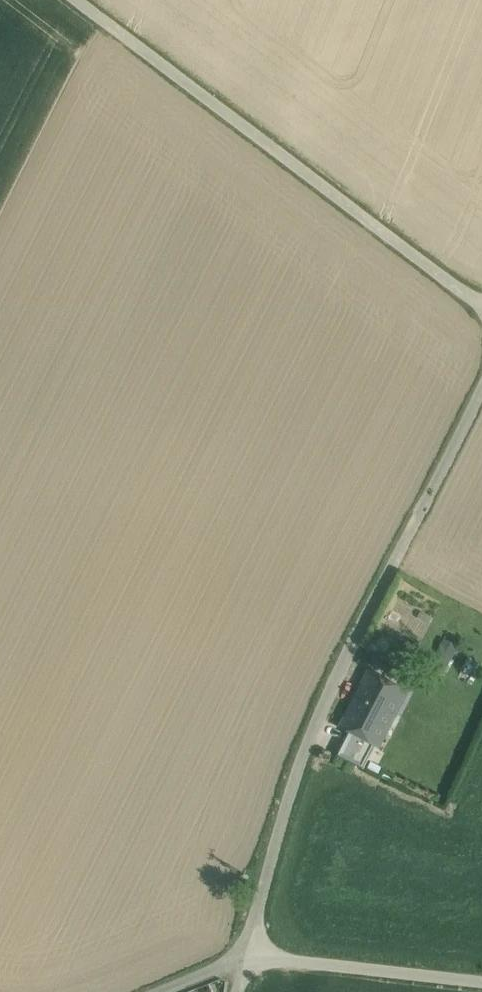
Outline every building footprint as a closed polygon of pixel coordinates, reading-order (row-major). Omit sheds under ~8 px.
[(409,692),(370,671),(341,728),(342,728),(350,732),(375,746),(379,747),(379,748),(409,692)] [(375,746),(350,732),(337,756),(363,769),(375,746)]
